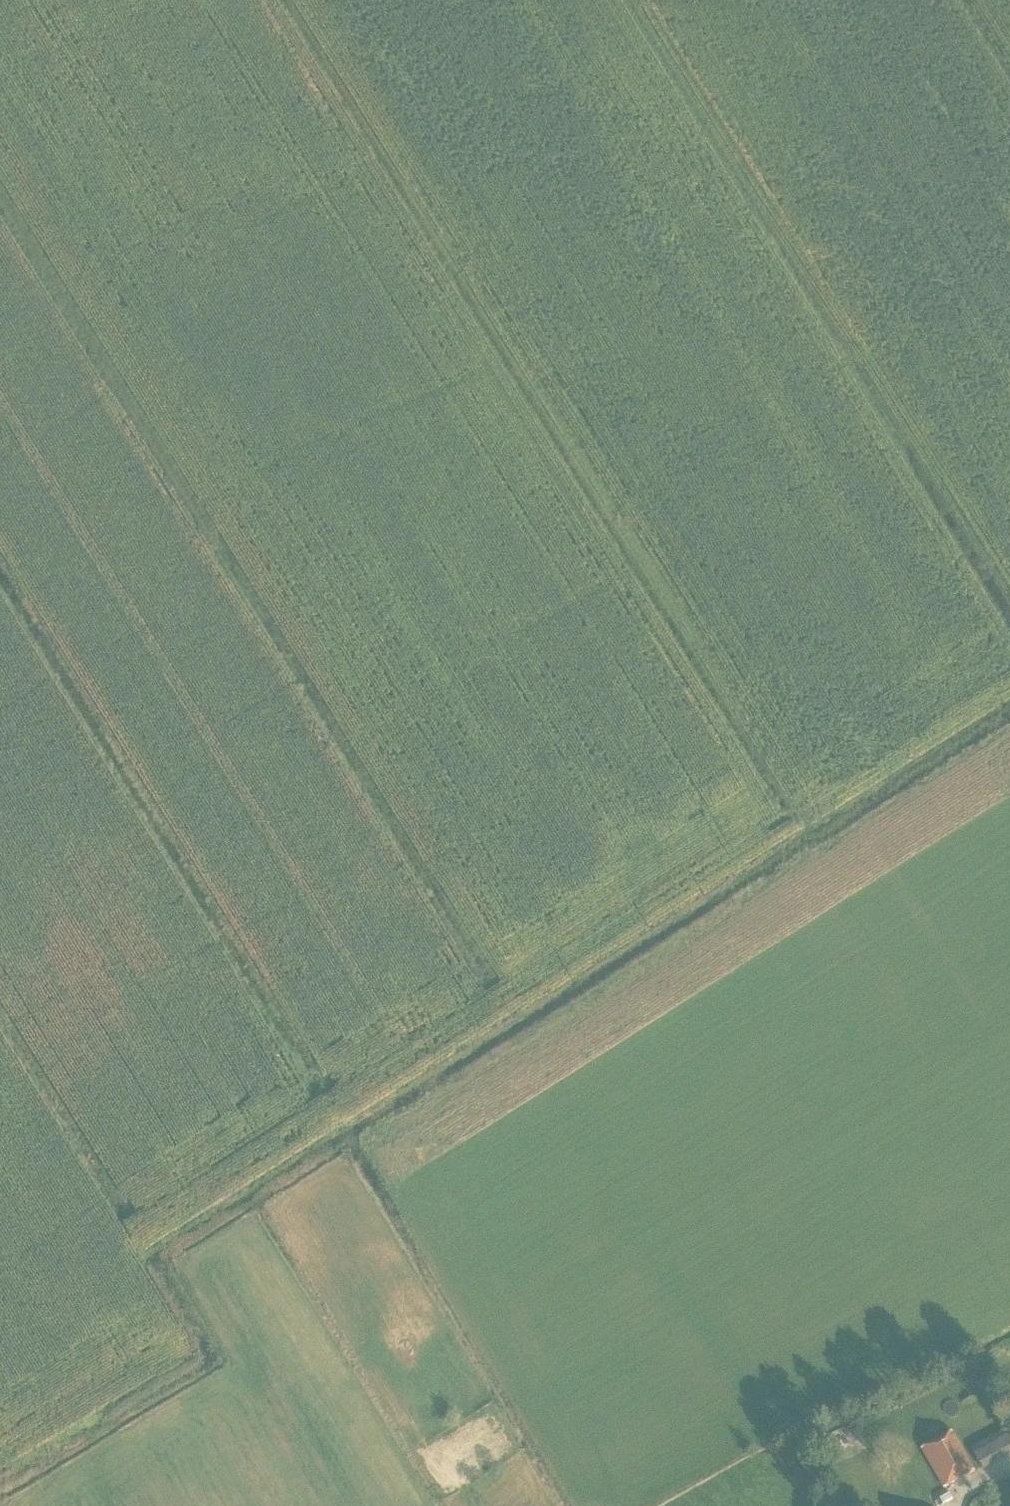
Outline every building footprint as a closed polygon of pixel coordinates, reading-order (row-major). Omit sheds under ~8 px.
[(918,1447),(942,1488),(974,1469),(950,1429),(918,1447)] [(982,1469),(1009,1453),(1009,1433),(974,1454),(982,1469)]
